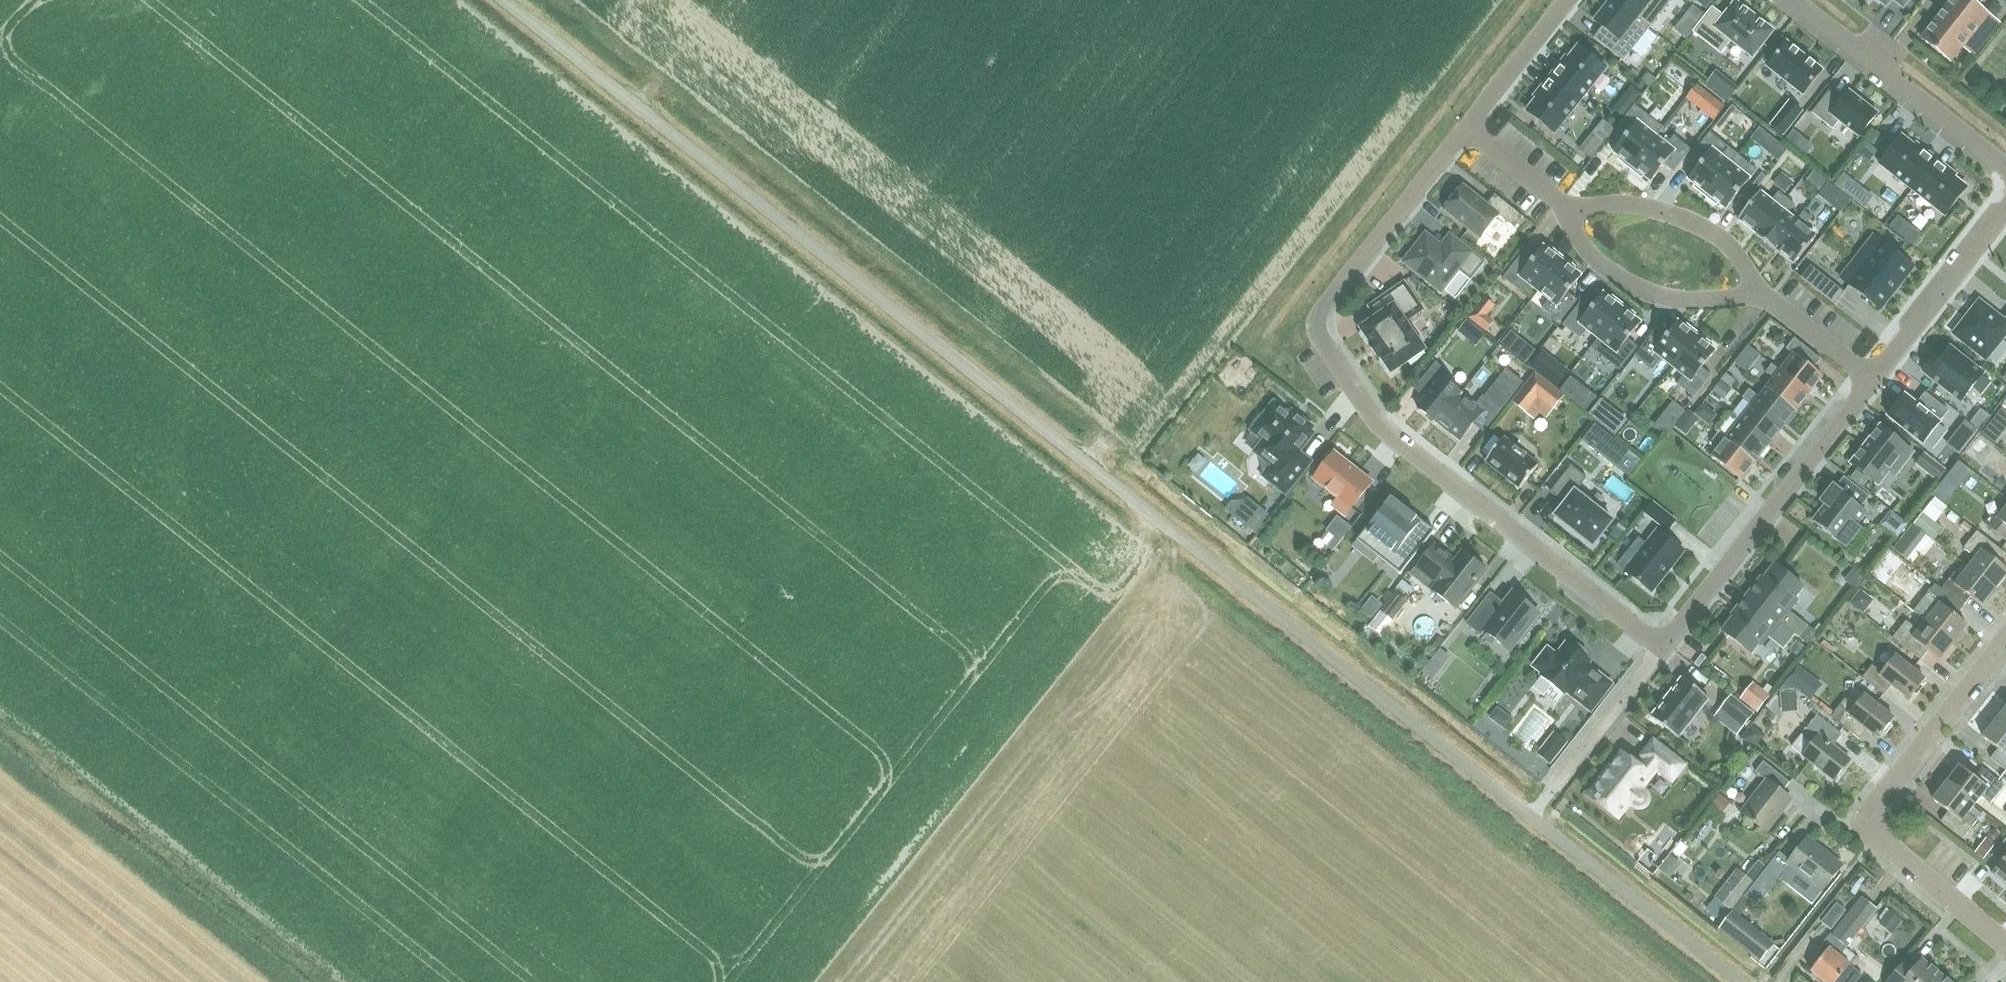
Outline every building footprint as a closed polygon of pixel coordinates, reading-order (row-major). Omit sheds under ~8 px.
[(1603,27),(1595,38),(1624,62),(1633,51),(1650,29),(1620,6),(1613,0),(1612,0),(1595,21),(1603,27)] [(1650,29),(1667,8),(1673,0),(1613,0),(1620,6),(1650,29)] [(1697,1),(1707,9),(1713,0),(1698,0),(1697,1)] [(1951,62),(1971,37),(1977,42),(1995,20),(1978,7),(1983,0),(1953,0),(1922,39),(1951,62)] [(1752,57),(1773,31),(1735,1),(1723,17),(1712,8),(1706,16),(1700,24),(1693,32),(1720,53),(1730,39),(1752,57)] [(1694,6),(1688,14),(1700,24),(1706,16),(1694,6)] [(1990,57),(2005,70),(2005,37),(1990,57)] [(1786,42),(1766,67),(1802,96),(1822,71),(1786,42)] [(1559,66),(1551,77),(1581,101),(1607,69),(1579,46),(1561,68),(1559,66)] [(1648,72),(1641,80),(1650,87),(1656,79),(1648,72)] [(1542,88),(1544,90),(1527,112),(1555,134),(1581,101),(1551,77),(1542,88)] [(1632,86),(1618,104),(1629,113),(1643,95),(1632,86)] [(1732,88),(1725,98),(1730,102),(1737,92),(1732,88)] [(1878,114),(1850,92),(1842,102),(1829,92),(1812,113),(1833,129),(1839,122),(1859,137),(1878,114)] [(1711,101),(1704,108),(1715,117),(1722,109),(1711,101)] [(1790,102),(1771,127),(1784,137),(1804,113),(1790,102)] [(1627,135),(1614,152),(1621,158),(1619,161),(1630,170),(1656,136),(1657,137),(1664,129),(1635,106),(1618,128),(1627,135)] [(1592,160),(1616,130),(1610,125),(1586,155),(1592,160)] [(1793,130),(1785,141),(1795,148),(1803,138),(1793,130)] [(1702,163),(1689,180),(1696,186),(1694,188),(1706,197),(1732,164),(1731,163),(1720,155),(1727,146),(1710,133),(1693,155),(1702,163)] [(1656,136),(1630,170),(1642,179),(1644,176),(1651,182),(1675,153),(1684,160),(1691,150),(1674,137),(1667,145),(1657,137),(1656,136)] [(1912,190),(1936,160),(1925,151),(1924,153),(1915,146),(1902,136),(1880,165),(1912,190)] [(1778,143),(1770,153),(1780,160),(1788,151),(1778,143)] [(1732,164),(1706,197),(1717,206),(1719,204),(1726,210),(1757,170),(1738,155),(1731,163),(1732,164)] [(1947,169),(1936,160),(1912,190),(1945,216),(1967,188),(1955,178),(1946,171),(1947,169)] [(1782,173),(1775,182),(1786,191),(1793,182),(1782,173)] [(1843,173),(1834,184),(1848,196),(1857,184),(1843,173)] [(1499,215),(1515,228),(1524,217),(1495,195),(1488,205),(1464,186),(1445,211),(1480,239),(1499,215)] [(1840,191),(1830,204),(1841,212),(1851,200),(1845,195),(1840,191)] [(1757,236),(1757,237),(1787,199),(1779,193),(1772,201),(1760,192),(1738,220),(1757,235),(1757,236)] [(1787,199),(1757,237),(1774,250),(1797,221),(1788,214),(1795,205),(1787,199)] [(1797,221),(1774,250),(1775,250),(1776,249),(1795,264),(1817,237),(1805,227),(1812,218),(1804,212),(1797,221)] [(1897,218),(1890,227),(1913,246),(1920,237),(1897,218)] [(1426,234),(1404,262),(1442,292),(1460,269),(1471,278),(1484,262),(1456,240),(1447,251),(1426,234)] [(1849,285),(1850,286),(1880,309),(1893,293),(1891,291),(1912,265),(1883,242),(1849,285)] [(1521,256),(1504,278),(1521,292),(1528,283),(1539,292),(1565,259),(1553,249),(1551,252),(1544,246),(1530,263),(1521,256)] [(1565,259),(1539,292),(1550,301),(1543,309),(1560,323),(1578,301),(1568,293),(1582,276),(1574,270),(1576,268),(1565,259)] [(1845,293),(1811,266),(1802,278),(1836,305),(1845,293)] [(1392,374),(1426,350),(1406,323),(1424,310),(1405,282),(1382,298),(1389,309),(1361,329),(1372,345),(1370,346),(1379,359),(1381,358),(1392,374)] [(1581,303),(1563,325),(1581,339),(1587,330),(1598,339),(1625,306),(1613,296),(1611,299),(1604,293),(1590,311),(1581,303)] [(1476,307),(1468,318),(1485,330),(1493,320),(1487,316),(1495,306),(1484,297),(1476,307)] [(2003,320),(1980,302),(1954,334),(1987,360),(2005,336),(2005,317),(2003,320)] [(1625,306),(1598,339),(1609,348),(1603,356),(1620,370),(1638,347),(1628,340),(1641,323),(1634,317),(1636,315),(1625,306)] [(1655,331),(1635,356),(1653,370),(1662,358),(1673,367),(1699,334),(1687,325),(1686,327),(1678,322),(1665,338),(1655,331)] [(1699,334),(1673,367),(1684,376),(1677,384),(1694,398),(1712,376),(1702,368),(1716,351),(1708,345),(1710,342),(1699,334)] [(1793,354),(1780,371),(1810,394),(1823,377),(1814,369),(1821,360),(1795,339),(1787,349),(1793,354)] [(1527,344),(1517,356),(1526,363),(1535,350),(1527,344)] [(1748,346),(1743,352),(1755,362),(1760,355),(1748,346)] [(1933,361),(1924,373),(1961,402),(1984,374),(1951,348),(1942,359),(1937,364),(1933,361)] [(1542,352),(1529,368),(1535,374),(1542,379),(1556,362),(1542,352)] [(1438,424),(1461,396),(1441,381),(1446,374),(1435,365),(1418,386),(1429,394),(1418,408),(1438,424)] [(1766,388),(1796,411),(1797,411),(1796,411),(1810,394),(1780,371),(1772,365),(1766,373),(1774,379),(1767,387),(1766,387),(1766,388)] [(1475,407),(1461,396),(1438,424),(1450,434),(1454,429),(1462,435),(1476,417),(1488,426),(1522,384),(1506,372),(1484,400),(1482,398),(1475,407)] [(1535,374),(1513,402),(1527,413),(1538,398),(1553,410),(1564,396),(1542,379),(1535,374)] [(1733,379),(1726,374),(1721,380),(1728,385),(1733,379)] [(1721,380),(1712,391),(1719,396),(1723,400),(1732,389),(1728,385),(1721,380)] [(1796,412),(1796,411),(1766,388),(1753,405),(1783,428),(1796,412)] [(1917,404),(1906,395),(1888,417),(1923,444),(1949,411),(1926,393),(1917,404)] [(1599,401),(1588,415),(1595,420),(1615,437),(1626,423),(1599,401)] [(1685,413),(1673,403),(1654,427),(1667,437),(1685,413)] [(1703,403),(1695,412),(1710,424),(1717,415),(1703,403)] [(1260,417),(1253,426),(1256,428),(1254,431),(1266,441),(1257,452),(1274,465),(1265,476),(1286,493),(1310,462),(1298,453),(1312,434),(1309,432),(1312,428),(1301,420),(1298,423),(1290,417),(1275,404),(1263,419),(1260,417)] [(1769,445),(1783,428),(1753,405),(1739,422),(1769,445)] [(1981,410),(1971,423),(1980,430),(1990,417),(1981,410)] [(1700,419),(1694,414),(1689,421),(1695,425),(1700,419)] [(1681,421),(1675,428),(1686,436),(1692,429),(1681,421)] [(1756,462),(1769,445),(1739,422),(1726,439),(1756,463),(1756,462)] [(1595,425),(1583,441),(1628,477),(1641,460),(1595,425)] [(1989,426),(1982,435),(1994,445),(2001,436),(1989,426)] [(1896,475),(1914,453),(1881,427),(1852,464),(1878,485),(1890,470),(1896,475)] [(1756,463),(1726,439),(1718,433),(1712,441),(1720,447),(1712,457),(1742,480),(1755,463),(1756,463)] [(1520,489),(1539,465),(1504,438),(1486,462),(1520,489)] [(1980,439),(1973,449),(1979,454),(1987,444),(1980,439)] [(1924,452),(1915,463),(1937,481),(1946,470),(1924,452)] [(1335,453),(1314,480),(1341,501),(1335,509),(1345,517),(1373,482),(1335,453)] [(1593,546),(1613,521),(1576,492),(1587,478),(1572,466),(1551,493),(1565,504),(1555,517),(1593,546)] [(1957,477),(1956,490),(1972,492),(1973,479),(1957,477)] [(1814,522),(1847,548),(1860,530),(1856,526),(1867,512),(1860,507),(1868,498),(1844,479),(1843,481),(1844,481),(1837,489),(1834,486),(1821,502),(1826,506),(1814,522)] [(1957,490),(1954,505),(1965,508),(1969,493),(1957,490)] [(1935,497),(1944,504),(1949,498),(1940,491),(1935,497)] [(1398,573),(1401,575),(1403,572),(1402,572),(1419,550),(1407,540),(1422,521),(1417,518),(1418,517),(1392,497),(1365,530),(1386,547),(1379,557),(1399,572),(1398,573)] [(1653,503),(1645,514),(1668,531),(1676,521),(1653,503)] [(1261,508),(1245,528),(1255,536),(1264,524),(1263,523),(1269,515),(1261,508)] [(1998,521),(1994,517),(1986,527),(2005,542),(2005,510),(1998,521)] [(1923,512),(1913,524),(1934,540),(1943,529),(1923,512)] [(1618,523),(1609,535),(1617,541),(1626,530),(1618,523)] [(1618,566),(1653,593),(1685,552),(1657,530),(1646,544),(1639,539),(1618,566)] [(1969,569),(1997,591),(2005,579),(2005,571),(1999,565),(2005,556),(2005,555),(1977,532),(1963,550),(1976,560),(1969,569)] [(1335,537),(1328,546),(1334,551),(1342,541),(1335,537)] [(1900,538),(1892,548),(1906,560),(1914,549),(1900,538)] [(1484,569),(1485,567),(1475,560),(1474,562),(1463,553),(1456,562),(1435,546),(1413,574),(1456,609),(1486,571),(1484,569)] [(1756,585),(1747,596),(1799,637),(1808,626),(1789,611),(1798,601),(1795,598),(1804,587),(1775,564),(1758,586),(1756,585)] [(1854,568),(1844,580),(1855,589),(1865,577),(1854,568)] [(1942,591),(1964,609),(1971,600),(1983,609),(1997,591),(1969,569),(1960,580),(1954,576),(1942,591)] [(1402,580),(1397,586),(1407,594),(1412,587),(1402,580)] [(1934,613),(1927,622),(1954,643),(1967,627),(1957,618),(1964,609),(1942,591),(1936,586),(1922,604),(1934,613)] [(1861,591),(1852,602),(1863,611),(1872,600),(1861,591)] [(1484,631),(1510,651),(1540,614),(1513,592),(1502,606),(1497,607),(1487,599),(1467,624),(1481,635),(1484,631)] [(1372,596),(1361,610),(1371,618),(1382,604),(1372,596)] [(1799,637),(1747,596),(1738,608),(1740,609),(1723,631),(1751,653),(1760,642),(1763,644),(1772,634),(1790,648),(1799,637)] [(1927,622),(1920,631),(1907,621),(1893,640),(1899,644),(1922,662),(1929,653),(1940,661),(1954,643),(1927,622)] [(1808,626),(1799,637),(1809,645),(1817,634),(1808,626)] [(1586,669),(1591,662),(1588,660),(1587,651),(1578,644),(1570,645),(1567,643),(1557,655),(1552,651),(1545,652),(1537,663),(1537,670),(1542,674),(1541,676),(1565,695),(1567,693),(1591,712),(1613,685),(1597,672),(1595,676),(1586,669)] [(1909,702),(1926,681),(1896,657),(1882,674),(1873,667),(1863,680),(1885,697),(1892,688),(1909,702)] [(1435,679),(1440,672),(1430,665),(1425,671),(1423,674),(1433,682),(1435,679)] [(1792,674),(1787,680),(1795,686),(1799,680),(1792,674)] [(1803,676),(1798,688),(1808,693),(1813,680),(1803,676)] [(1652,717),(1678,738),(1709,699),(1682,678),(1652,717)] [(1511,715),(1526,691),(1510,681),(1495,705),(1511,715)] [(1754,683),(1741,699),(1758,712),(1771,696),(1754,683)] [(1797,691),(1780,692),(1781,711),(1798,710),(1797,691)] [(1731,697),(1722,709),(1746,727),(1755,715),(1731,697)] [(1831,718),(1832,719),(1854,736),(1861,726),(1879,740),(1895,720),(1866,697),(1857,708),(1846,699),(1831,718)] [(1498,708),(1490,718),(1505,731),(1514,720),(1498,708)] [(2005,728),(2005,708),(1996,720),(2005,728)] [(1816,717),(1791,748),(1835,783),(1851,763),(1834,749),(1842,738),(1816,717)] [(1996,720),(1983,737),(1998,749),(1991,759),(2005,771),(2005,728),(1996,720)] [(1751,726),(1741,738),(1754,748),(1764,736),(1751,726)] [(1555,733),(1538,755),(1550,764),(1568,742),(1555,733)] [(1648,797),(1645,793),(1641,789),(1657,768),(1672,780),(1684,766),(1654,742),(1643,757),(1646,759),(1639,768),(1622,754),(1608,772),(1604,777),(1590,795),(1618,818),(1630,802),(1635,806),(1640,807),(1644,806),(1648,802),(1648,797)] [(1766,833),(1791,801),(1782,794),(1790,784),(1764,764),(1757,774),(1768,782),(1743,814),(1766,833)] [(1946,783),(1975,805),(1981,797),(1990,804),(2004,786),(1983,769),(1975,778),(1960,766),(1946,783)] [(1975,805),(1946,783),(1933,800),(1948,812),(1941,821),(1963,839),(1977,821),(1968,814),(1975,805)] [(1719,794),(1711,805),(1722,814),(1730,802),(1719,794)] [(1666,836),(1648,859),(1659,868),(1662,864),(1670,854),(1677,845),(1666,836)] [(1987,838),(1975,853),(1983,859),(1995,844),(1987,838)] [(1821,892),(1841,867),(1806,839),(1786,864),(1821,892)] [(1991,857),(2000,864),(1992,874),(2005,885),(2005,839),(1991,857)] [(1670,854),(1662,864),(1675,874),(1683,864),(1670,854)] [(1733,912),(1732,913),(1739,919),(1751,904),(1756,908),(1779,879),(1766,869),(1747,894),(1743,898),(1733,912)] [(1734,884),(1720,902),(1733,912),(1743,898),(1747,894),(1734,884)] [(1876,910),(1862,899),(1831,937),(1830,936),(1822,945),(1828,950),(1810,973),(1821,981),(1858,981),(1863,977),(1839,957),(1876,910)] [(1835,907),(1822,923),(1831,930),(1843,914),(1835,907)] [(1890,910),(1879,923),(1891,933),(1902,921),(1890,910)] [(1718,929),(1756,958),(1768,942),(1739,919),(1732,913),(1731,913),(1718,929)] [(1941,979),(1922,963),(1914,972),(1904,964),(1888,981),(1939,981),(1941,979)]
